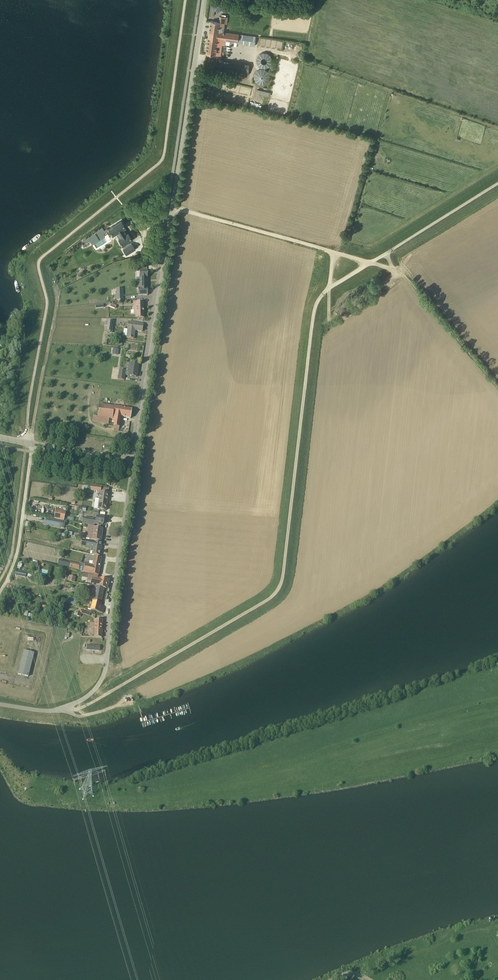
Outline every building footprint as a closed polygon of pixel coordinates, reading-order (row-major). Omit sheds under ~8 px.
[(222,3),(213,2),(212,10),(221,11),(222,3)] [(226,41),(238,43),(239,34),(224,32),(225,23),(211,21),(208,39),(226,42),(226,41)] [(256,36),(239,34),(238,43),(255,46),(256,36)] [(226,42),(208,39),(206,54),(219,56),(221,56),(222,45),(225,45),(226,42)] [(256,65),(257,68),(260,69),(262,70),(265,70),(268,69),(270,67),(271,65),(272,63),(271,60),(270,58),(269,56),(266,54),(264,54),(261,54),(259,55),(257,57),(256,60),(255,63),(256,65)] [(221,61),(220,71),(249,75),(251,65),(221,61)] [(269,82),(270,80),(270,77),(270,75),(268,73),(266,71),(263,70),(261,70),(258,71),(256,73),(255,75),(254,78),(255,81),(256,83),(258,85),(260,86),(263,86),(266,86),(268,84),(269,82)] [(133,240),(133,239),(122,219),(110,226),(114,234),(116,233),(119,237),(118,238),(124,248),(122,249),(126,255),(135,250),(131,243),(131,244),(130,242),(133,240)] [(80,249),(85,257),(94,251),(88,241),(83,244),(84,246),(80,249)] [(99,268),(108,263),(105,257),(102,259),(101,256),(95,259),(99,268)] [(147,277),(147,271),(139,271),(139,278),(140,278),(140,288),(138,288),(138,295),(148,295),(148,288),(147,288),(147,277)] [(136,317),(144,318),(144,302),(134,302),(134,306),(136,306),(136,317)] [(135,330),(142,331),(143,324),(128,322),(127,330),(128,330),(126,337),(133,338),(135,330)] [(125,375),(137,377),(139,364),(130,363),(129,373),(125,372),(125,370),(120,370),(118,379),(124,380),(125,375)] [(99,405),(98,417),(93,416),(92,421),(109,424),(109,421),(114,422),(113,427),(119,427),(121,417),(131,418),(132,409),(99,405)] [(106,510),(107,499),(109,488),(101,487),(91,485),(90,490),(100,492),(99,499),(96,498),(94,509),(106,510)] [(56,510),(54,519),(64,521),(65,512),(56,510)] [(89,525),(89,523),(99,525),(99,523),(103,524),(104,518),(96,516),(96,520),(83,517),(82,522),(82,523),(89,525)] [(62,528),(64,521),(48,518),(47,525),(62,528)] [(101,541),(102,528),(94,527),(94,526),(89,525),(87,536),(89,536),(89,539),(101,541)] [(100,556),(102,542),(82,539),(81,547),(93,548),(92,554),(100,556)] [(88,573),(98,575),(98,576),(102,558),(94,556),(92,565),(84,563),(82,572),(88,573)] [(80,564),(66,560),(59,559),(58,565),(78,571),(80,564)] [(106,589),(108,579),(101,578),(97,579),(98,575),(88,573),(87,580),(91,581),(90,585),(106,589)] [(100,607),(101,603),(104,589),(95,587),(92,600),(90,600),(87,609),(103,613),(104,608),(100,607)] [(77,605),(78,599),(70,597),(68,603),(77,605)] [(101,638),(102,620),(95,620),(94,626),(90,626),(90,637),(101,638)] [(24,651),(18,674),(28,677),(34,653),(24,651)]
